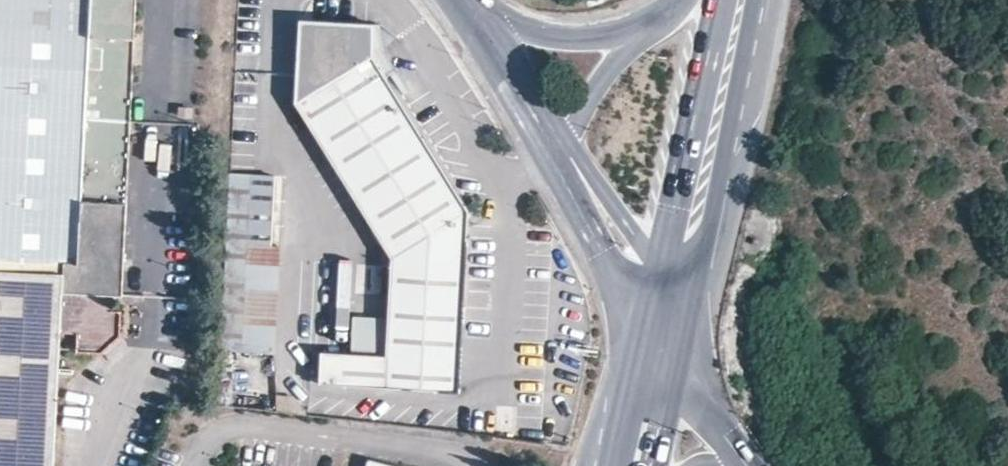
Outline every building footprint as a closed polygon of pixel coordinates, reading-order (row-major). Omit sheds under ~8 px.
[(63,274),(63,264),(78,264),(86,120),(129,121),(135,0),(0,0),(0,271),(63,274)] [(326,157),(371,228),(388,254),(383,353),(320,352),(320,384),(455,390),(466,207),(426,145),(369,55),(370,25),(299,21),(294,105),(301,115),(326,157)] [(121,295),(122,260),(129,121),(86,120),(78,264),(63,264),(63,274),(63,292),(108,295),(121,295)] [(221,350),(275,353),(281,246),(274,246),(277,176),(229,174),(221,350)] [(62,336),(76,336),(75,351),(100,352),(119,334),(120,309),(108,309),(108,295),(63,292),(63,274),(0,271),(0,465),(54,465),(62,336)] [(369,457),(366,465),(403,465),(369,457)]
